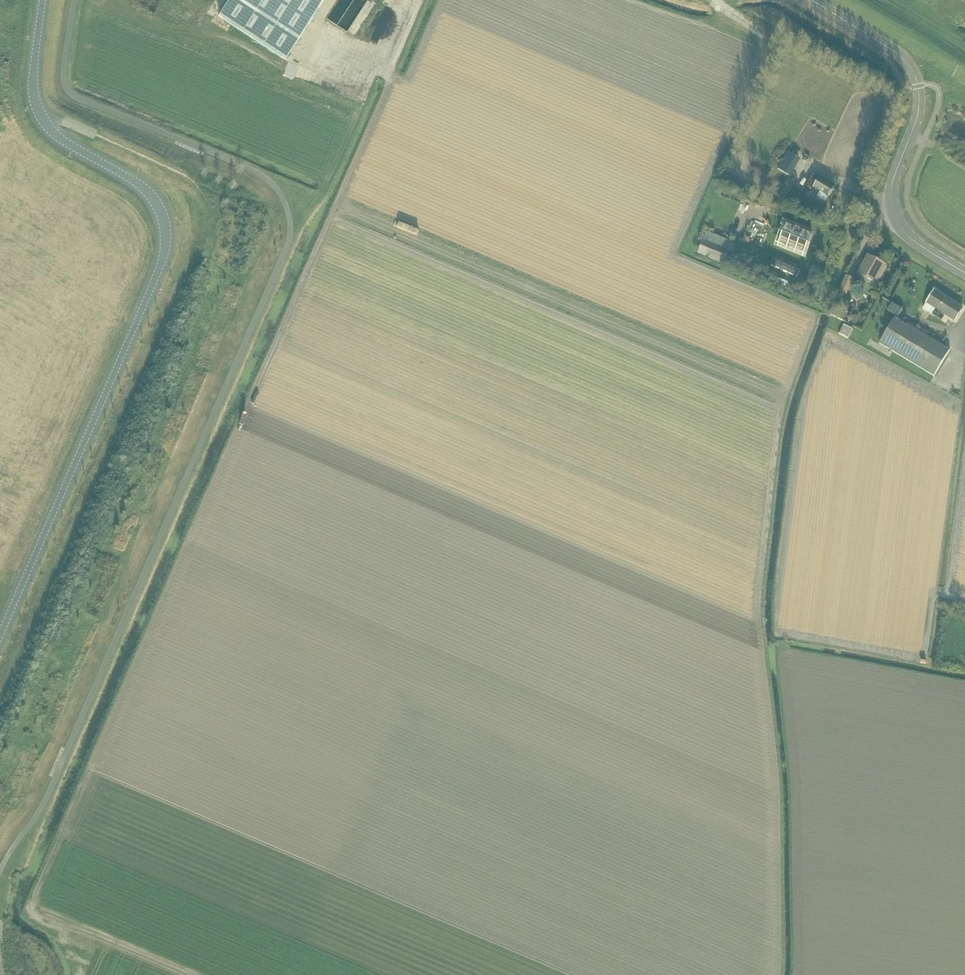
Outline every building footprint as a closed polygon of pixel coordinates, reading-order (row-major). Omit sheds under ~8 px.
[(219,17),(286,61),(326,0),(230,0),(219,17)] [(789,176),(800,159),(789,152),(778,169),(789,176)] [(820,178),(820,179),(813,175),(806,186),(813,191),(814,189),(829,198),(836,188),(820,178)] [(808,200),(808,198),(795,190),(788,203),(801,210),(803,208),(822,220),(827,211),(808,200)] [(811,231),(778,218),(767,245),(800,258),(811,231)] [(733,242),(707,232),(698,255),(725,265),(733,242)] [(858,274),(876,284),(886,265),(868,256),(858,274)] [(848,295),(855,279),(846,275),(840,291),(848,295)] [(927,304),(924,309),(933,315),(936,317),(944,304),(949,307),(952,302),(949,300),(935,291),(927,304)] [(945,316),(955,323),(963,309),(952,302),(949,307),(944,304),(936,317),(942,322),(945,316)] [(899,317),(903,310),(893,303),(888,311),(899,317)] [(935,377),(951,350),(896,317),(880,344),(935,377)] [(848,339),(853,329),(844,325),(840,334),(848,339)]
